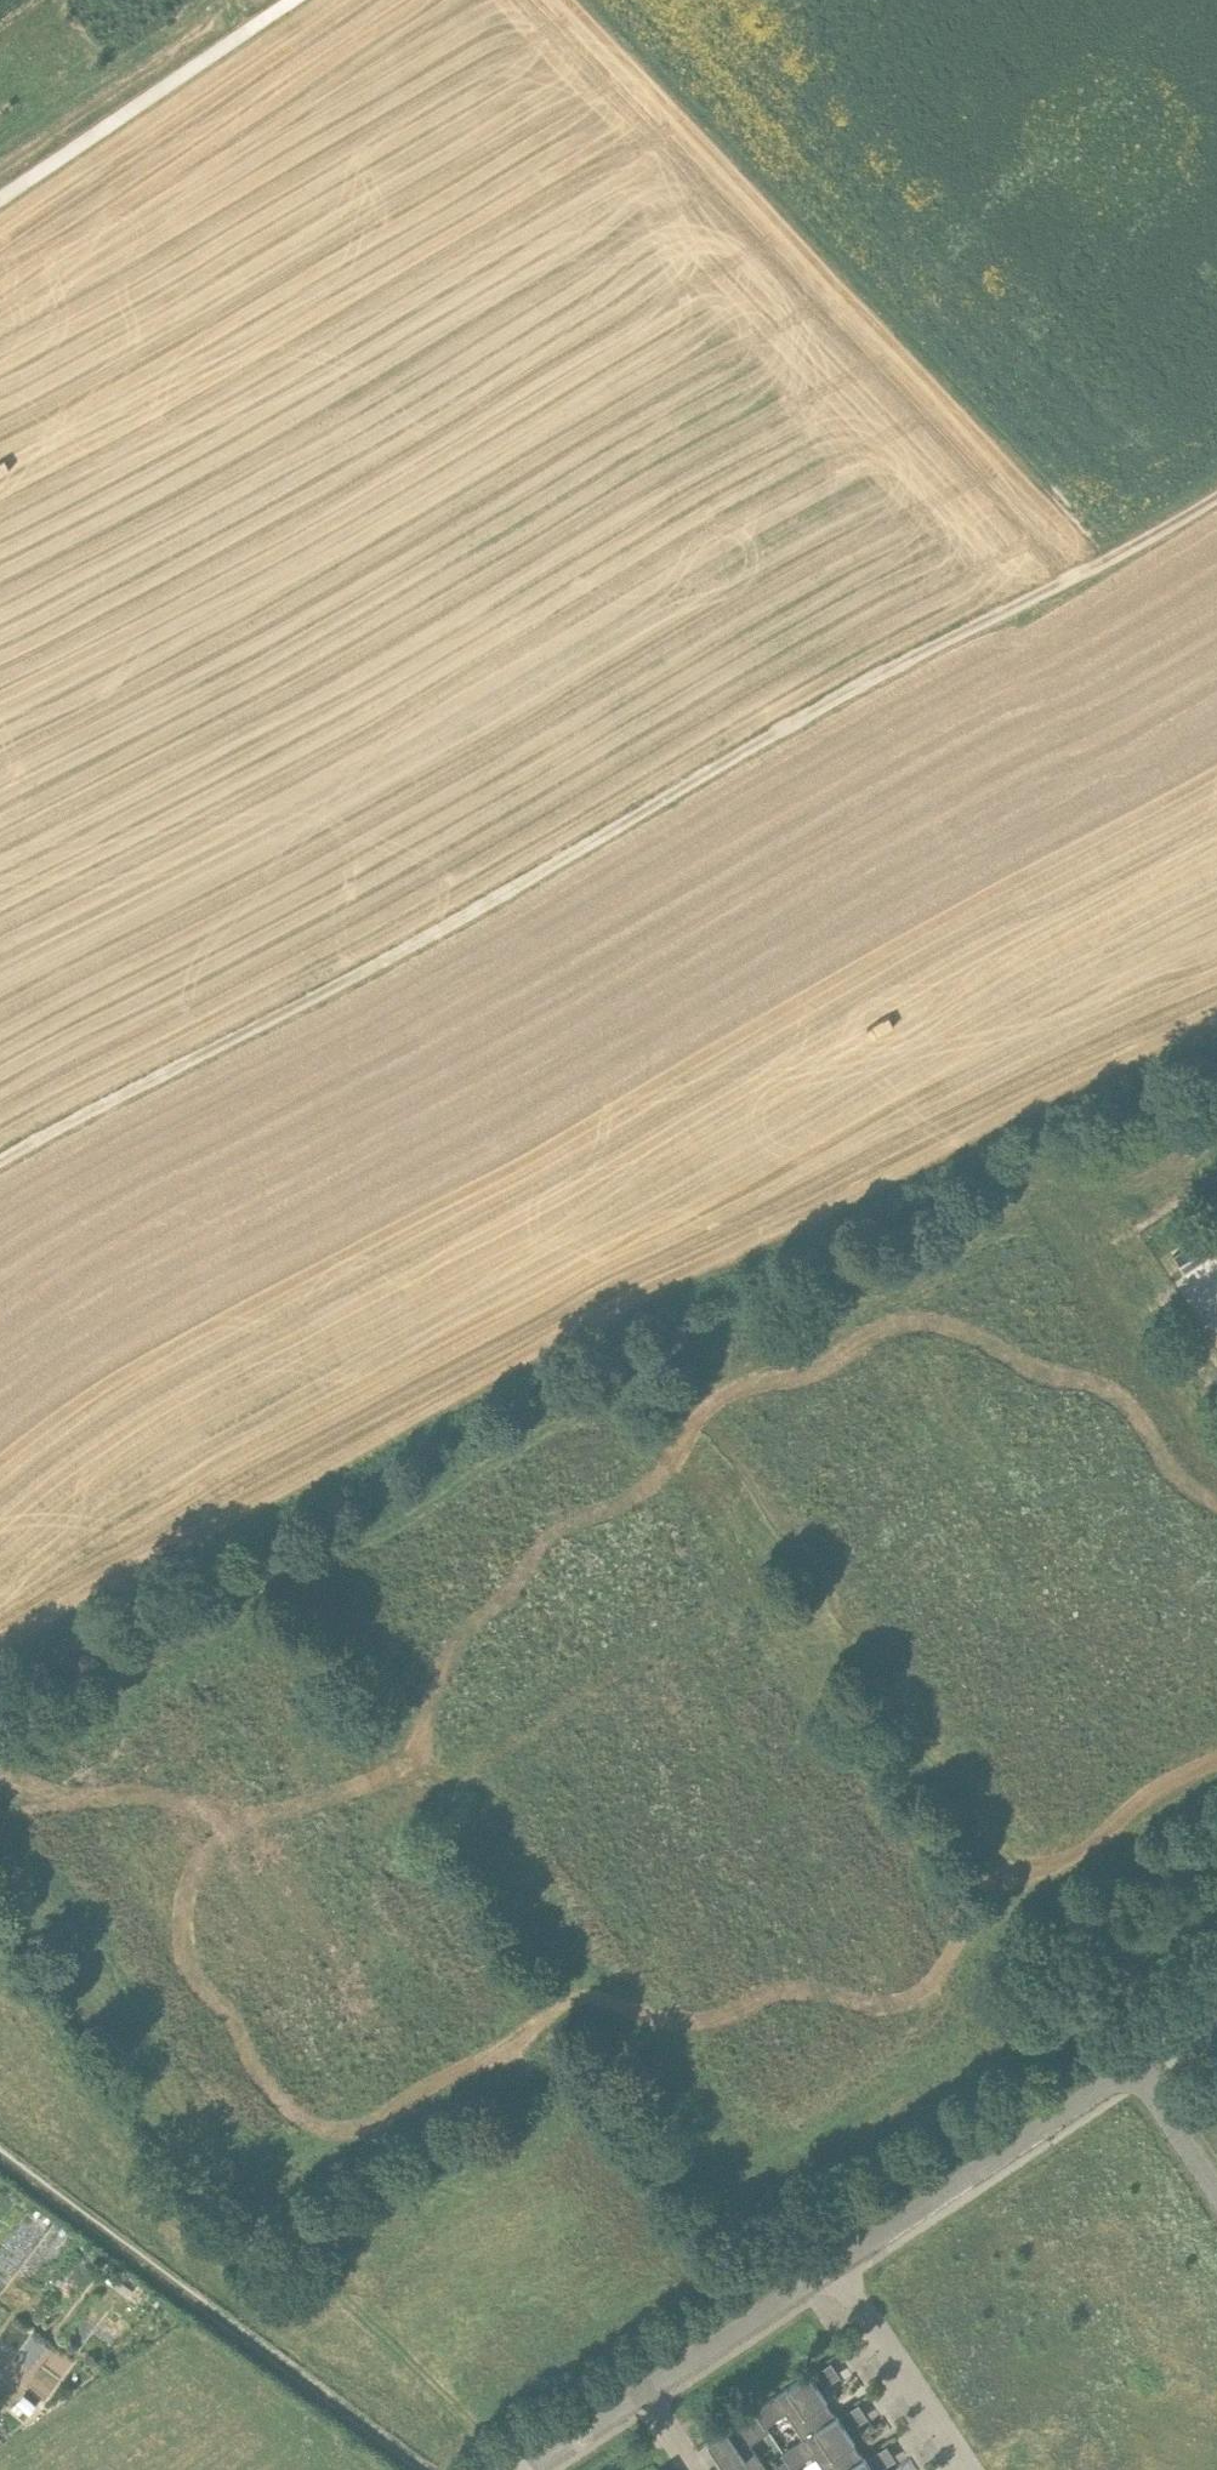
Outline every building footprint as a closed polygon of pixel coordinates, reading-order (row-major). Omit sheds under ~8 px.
[(1210,1232),(1173,1256),(1184,1272),(1216,1250),(1216,1243),(1210,1232)] [(786,2411),(803,2437),(836,2415),(826,2400),(828,2398),(810,2372),(755,2408),(766,2424),(786,2411)] [(766,2424),(755,2408),(708,2440),(729,2469),(731,2469),(768,2469),(769,2469),(750,2442),(769,2429),(766,2424)] [(787,2457),(793,2466),(814,2453),(825,2469),(843,2469),(863,2457),(853,2442),(855,2440),(838,2414),(836,2415),(803,2437),(783,2450),(787,2457)] [(865,2455),(863,2457),(843,2469),(875,2469),(865,2455)] [(787,2457),(769,2469),(768,2469),(796,2469),(793,2466),(787,2457)]
